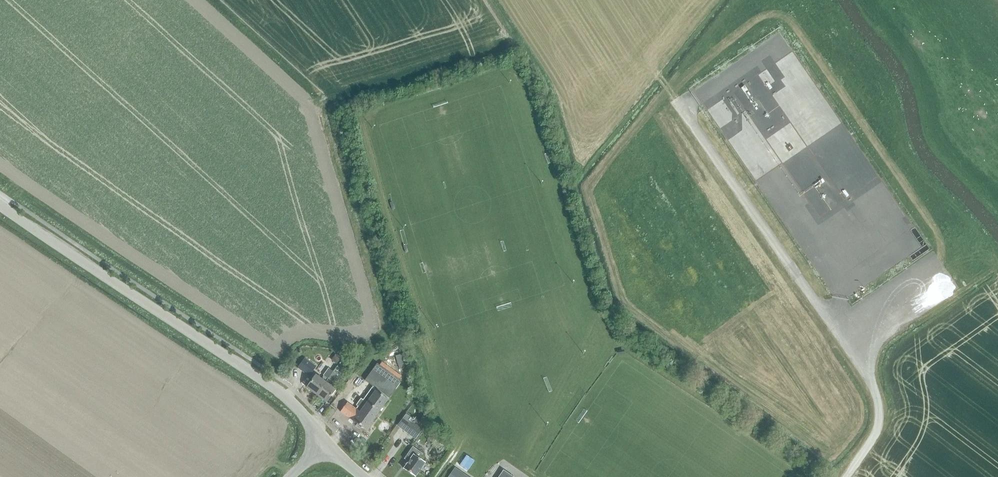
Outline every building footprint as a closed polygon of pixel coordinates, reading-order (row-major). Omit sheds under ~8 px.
[(406,367),(403,354),(395,356),(399,369),(406,367)] [(298,368),(309,376),(317,367),(305,358),(298,368)] [(389,400),(401,381),(377,364),(365,381),(372,387),(362,401),(360,399),(356,406),(358,407),(356,410),(346,403),(340,412),(367,432),(372,424),(371,424),(388,399),(389,400)] [(320,380),(315,376),(306,388),(316,395),(325,383),(333,372),(328,369),(320,380)] [(335,390),(329,387),(337,376),(333,372),(325,383),(316,395),(326,403),(335,390)] [(403,431),(416,441),(423,429),(410,421),(403,431)] [(403,469),(414,476),(415,476),(425,463),(419,459),(423,454),(416,450),(414,453),(410,451),(404,459),(408,462),(403,469)] [(459,464),(463,467),(468,459),(465,456),(459,464)] [(455,469),(450,476),(467,476),(455,469)]
